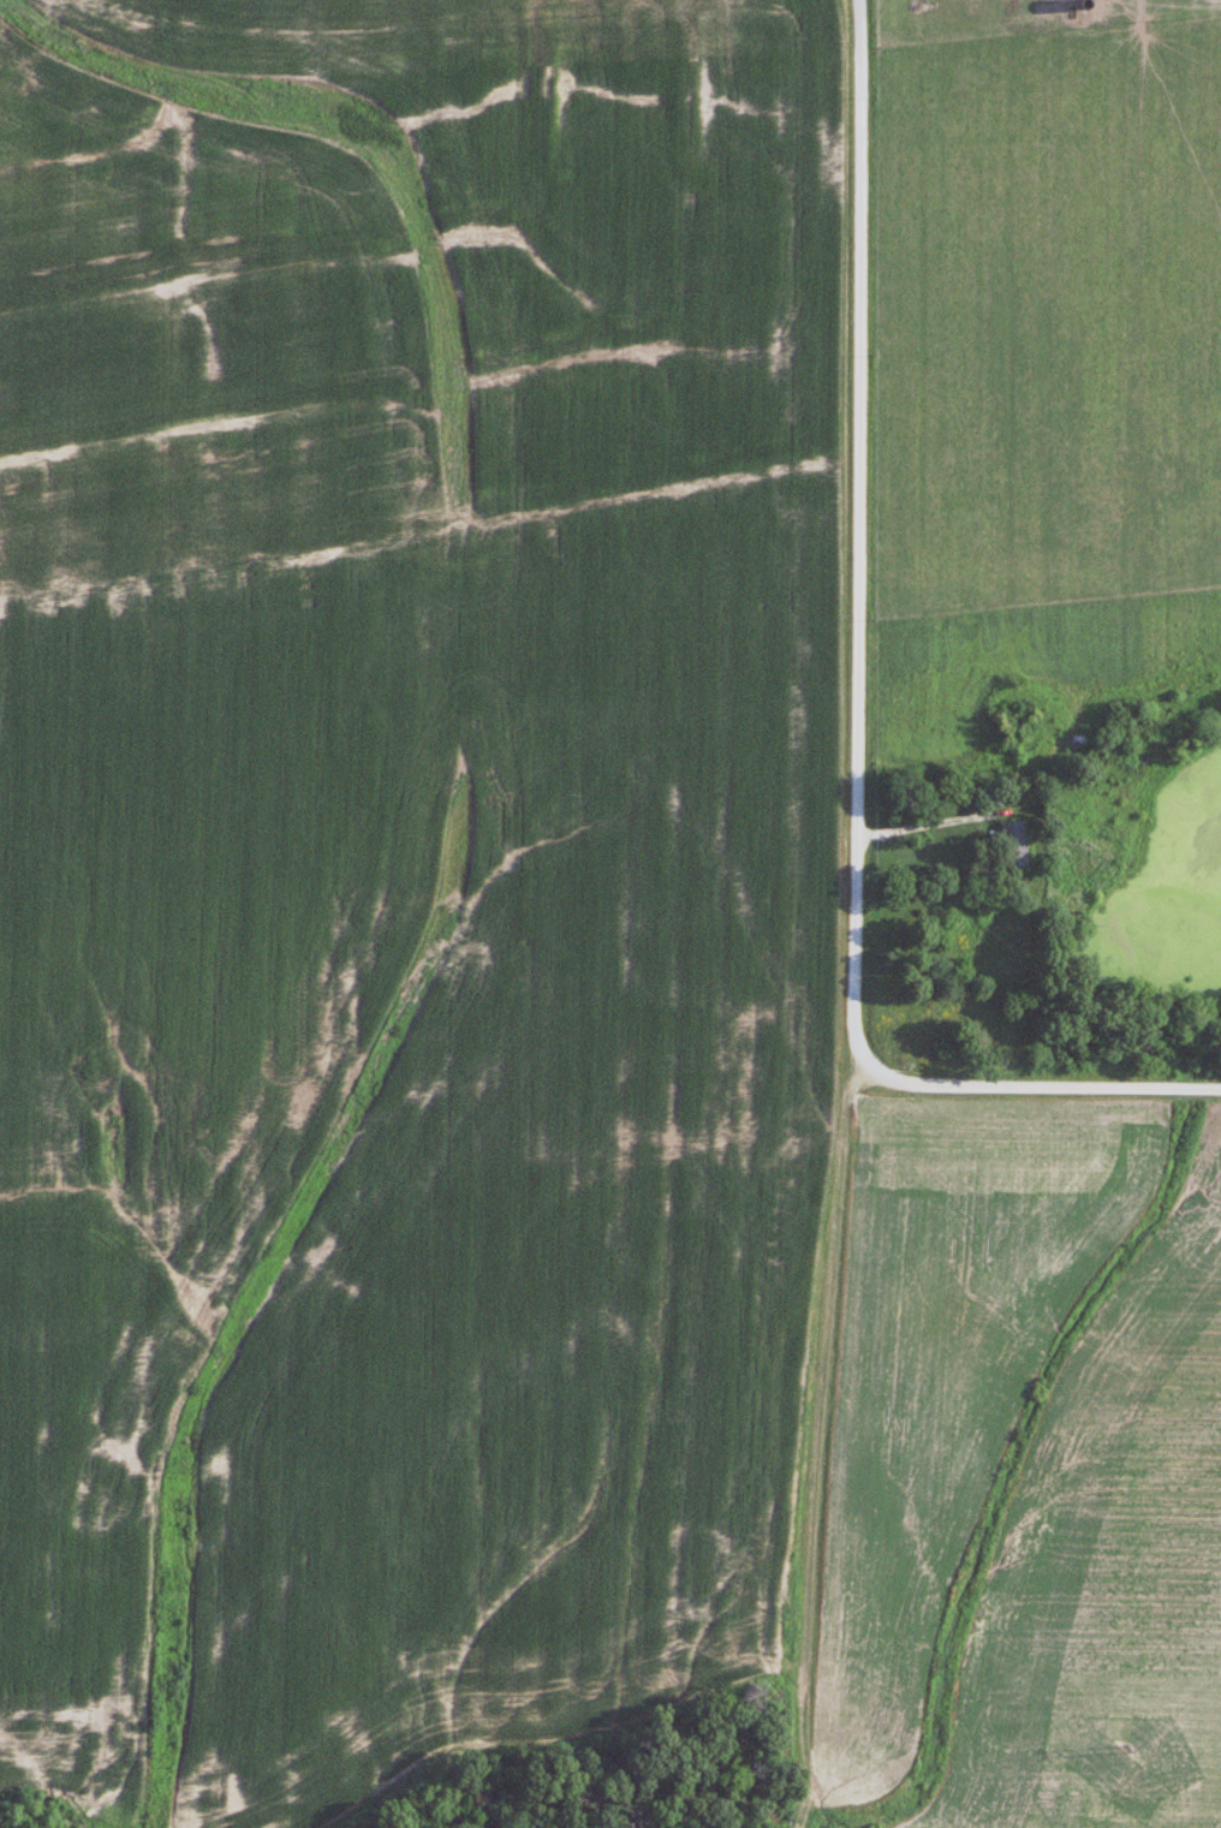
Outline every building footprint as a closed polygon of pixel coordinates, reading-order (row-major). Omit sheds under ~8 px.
[(1025,821),(1002,822),(1004,868),(1028,867),(1025,821)]
